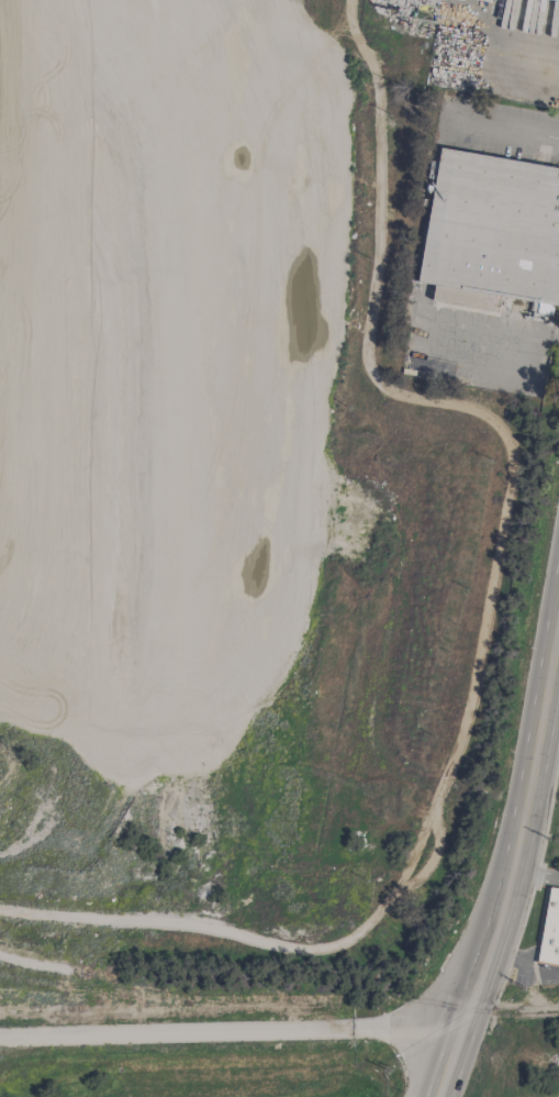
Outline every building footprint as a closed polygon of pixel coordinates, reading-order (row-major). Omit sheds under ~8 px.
[(438,149),(419,283),(434,285),(432,303),(497,313),(500,297),(537,302),(536,313),(551,315),(553,306),(558,307),(558,306),(558,167),(438,149)] [(558,966),(558,891),(547,890),(538,963),(558,966)]
